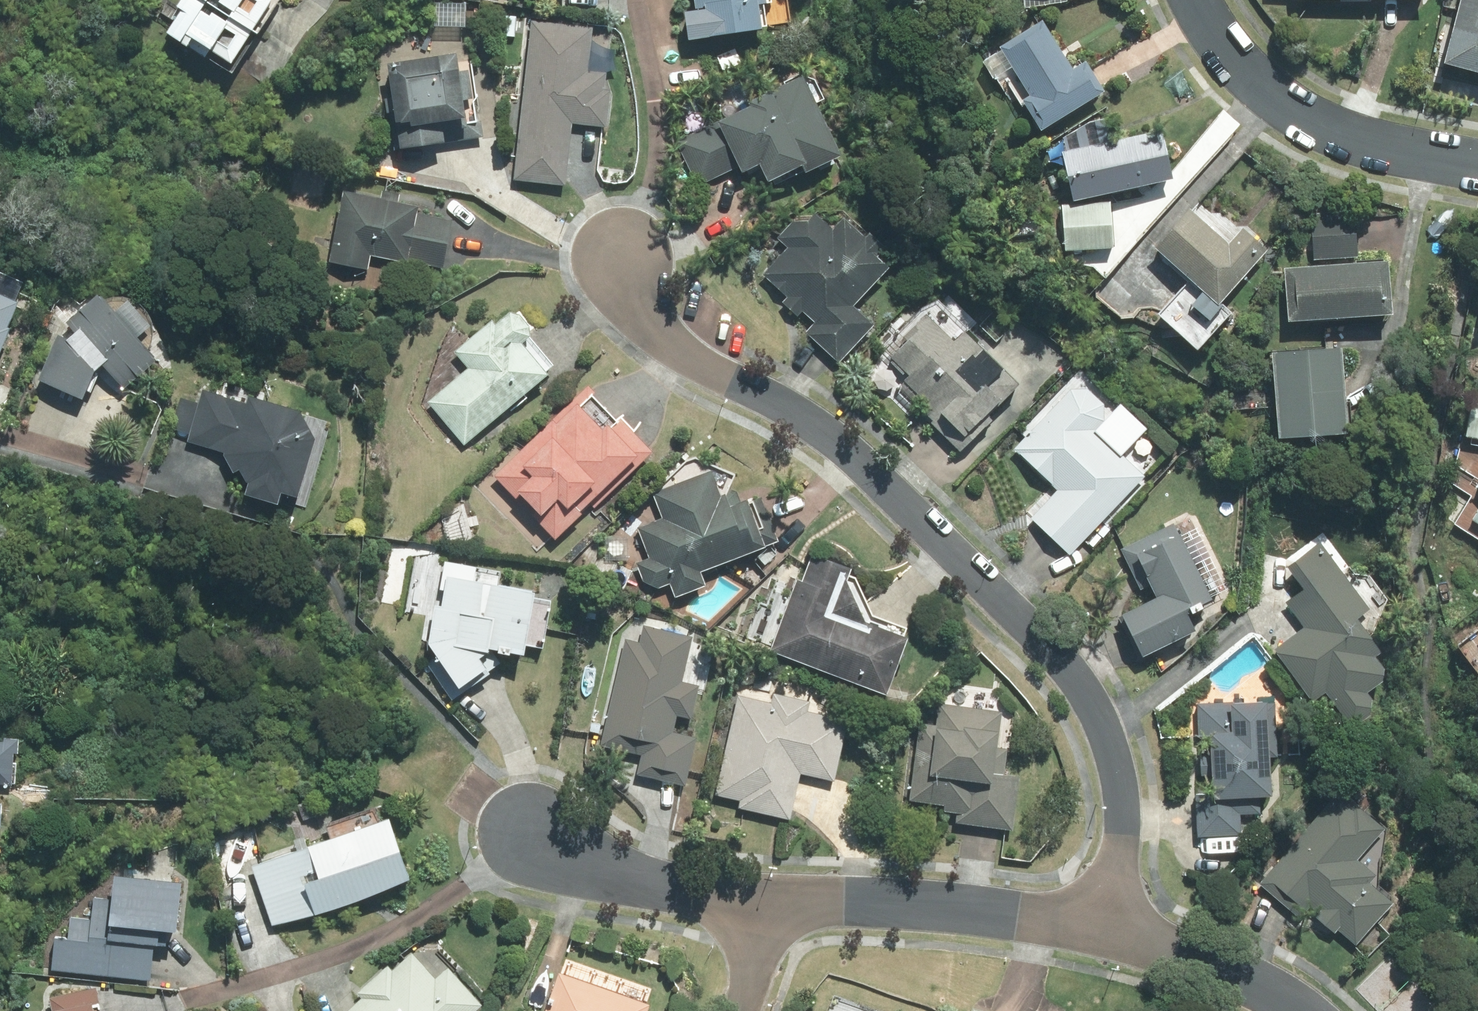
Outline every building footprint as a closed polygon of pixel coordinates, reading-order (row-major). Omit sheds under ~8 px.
[(151,34),(168,45),(174,36),(199,52),(205,43),(227,56),(261,0),(172,0),(151,34)] [(429,26),(461,27),(462,0),(430,0),(429,26)] [(674,12),(678,40),(758,30),(754,5),(771,3),(771,0),(690,0),(691,10),(674,12)] [(1447,37),(1477,44),(1477,0),(1456,0),(1447,37)] [(584,31),(529,24),(509,180),(560,187),(568,121),(606,126),(613,73),(580,69),(584,31)] [(1069,70),(1037,24),(976,67),(1023,134),(1096,84),(1081,61),(1069,70)] [(441,145),(470,142),(461,66),(451,67),(450,53),(379,62),(387,127),(438,121),(441,145)] [(792,165),(797,174),(831,156),(787,75),(672,137),(700,188),(747,163),(758,183),(792,165)] [(1097,121),(1048,131),(1062,200),(1162,180),(1152,132),(1101,142),(1097,121)] [(440,269),(448,218),(409,212),(411,199),(333,188),(321,263),(361,269),(363,258),(440,269)] [(1105,204),(1055,205),(1056,251),(1106,250),(1105,204)] [(1218,243),(1183,209),(1147,246),(1206,304),(1261,247),(1237,224),(1218,243)] [(791,321),(798,314),(807,322),(801,329),(832,360),(868,325),(845,302),(882,264),(834,216),(822,228),(803,210),(776,237),(786,247),(759,274),(780,295),(773,302),(791,321)] [(1309,224),(1308,259),(1349,260),(1350,225),(1309,224)] [(1381,262),(1278,267),(1280,320),(1384,315),(1381,262)] [(1171,295),(1148,316),(1182,353),(1228,311),(1216,298),(1193,319),(1171,295)] [(12,301),(0,296),(0,330),(12,301)] [(116,389),(149,359),(124,332),(135,322),(114,299),(102,310),(90,297),(79,307),(83,318),(60,339),(50,336),(34,382),(75,395),(84,369),(92,362),(116,389)] [(463,445),(547,364),(523,339),(534,328),(506,299),(448,354),(462,368),(424,404),(463,445)] [(897,381),(959,445),(986,420),(979,413),(1010,383),(932,301),(882,350),(904,373),(897,381)] [(1336,352),(1266,352),(1265,438),(1336,438),(1336,352)] [(645,445),(584,380),(490,469),(550,534),(645,445)] [(1024,521),(1063,559),(1142,481),(1106,445),(1122,429),(1076,383),(1008,452),(1051,495),(1024,521)] [(289,498),(307,439),(292,410),(240,394),(238,403),(196,390),(192,402),(183,399),(173,430),(185,434),(182,443),(222,455),(216,473),(239,480),(234,496),(268,506),(273,492),(289,498)] [(1466,392),(1456,437),(1477,442),(1477,395),(1466,392)] [(636,528),(635,528),(646,559),(634,563),(644,588),(664,581),(669,596),(700,585),(694,569),(768,542),(747,486),(734,491),(700,473),(650,491),(636,528)] [(1468,495),(1477,501),(1477,479),(1468,495)] [(1110,618),(1129,658),(1185,631),(1177,615),(1230,589),(1192,511),(1123,544),(1149,599),(1110,618)] [(1300,627),(1270,650),(1309,701),(1320,693),(1345,727),(1370,708),(1360,693),(1382,677),(1364,653),(1373,646),(1353,619),(1365,610),(1311,539),(1284,560),(1307,591),(1284,608),(1300,627)] [(861,629),(822,613),(840,568),(804,553),(764,649),(878,697),(905,632),(866,616),(861,629)] [(406,558),(387,555),(382,602),(400,604),(406,558)] [(420,645),(450,689),(481,667),(483,652),(542,657),(549,590),(497,586),(499,571),(412,563),(409,602),(424,604),(420,645)] [(679,681),(691,637),(629,621),(597,740),(638,751),(632,771),(679,784),(692,737),(669,731),(673,716),(684,719),(693,685),(679,681)] [(951,824),(1012,831),(1018,775),(999,773),(1006,712),(991,710),(993,693),(951,688),(948,707),(932,705),(929,727),(914,726),(905,799),(940,803),(939,812),(952,814),(951,824)] [(765,700),(746,696),(742,713),(732,711),(713,795),(735,800),(732,811),(786,822),(796,776),(831,784),(841,737),(812,730),(815,716),(803,713),(805,701),(766,692),(765,700)] [(844,698),(818,693),(814,712),(840,717),(844,698)] [(1192,733),(1203,733),(1203,800),(1190,800),(1190,834),(1239,834),(1239,801),(1261,801),(1261,703),(1192,703),(1192,733)] [(9,784),(11,739),(0,738),(0,784),(9,784)] [(1307,916),(1327,935),(1333,929),(1352,946),(1394,901),(1350,860),(1379,829),(1338,791),(1254,880),(1300,924),(1307,916)] [(268,931),(398,878),(372,815),(242,869),(268,931)] [(64,938),(48,937),(45,970),(147,978),(150,930),(176,932),(179,883),(100,877),(97,917),(66,915),(64,938)] [(476,1001),(444,968),(430,981),(404,954),(387,970),(381,964),(349,996),(355,1002),(345,1010),(465,1010),(476,1001)] [(639,1003),(547,970),(533,1010),(636,1010),(639,1003)] [(83,1006),(97,1002),(92,984),(46,998),(50,1010),(85,1010),(83,1006)] [(824,1000),(820,1010),(861,1010),(824,1000)]
